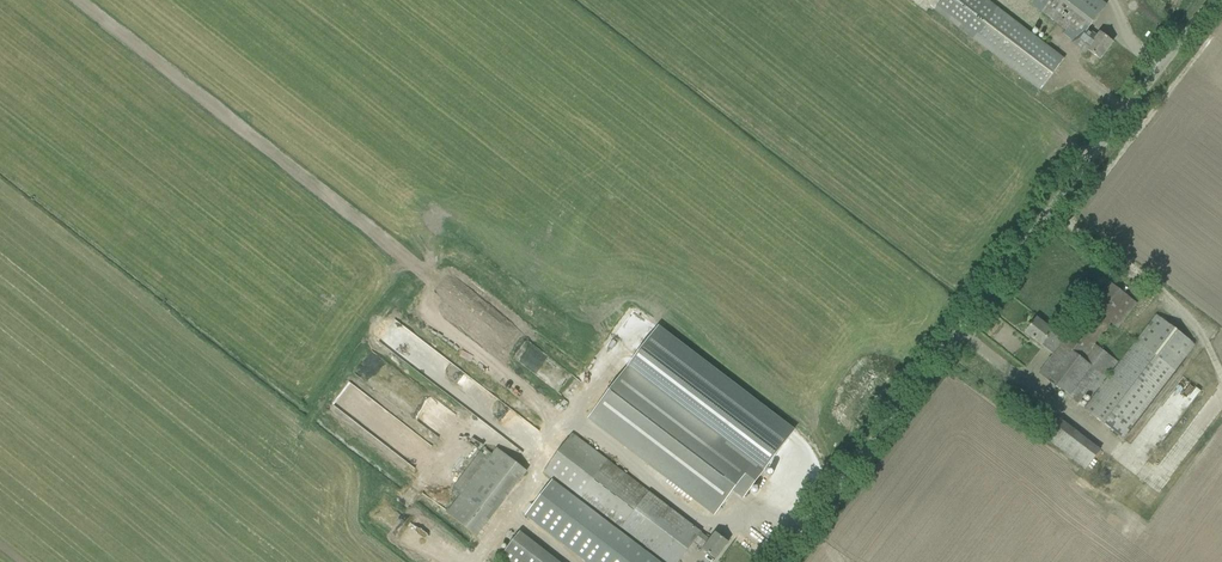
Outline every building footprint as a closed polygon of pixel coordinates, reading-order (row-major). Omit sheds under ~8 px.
[(1041,93),(1065,61),(986,0),(943,0),(934,11),(1041,93)] [(1099,59),(1112,43),(1100,33),(1097,37),(1087,30),(1106,5),(1099,0),(1033,0),(1031,3),(1066,30),(1062,34),(1072,41),(1071,43),(1085,54),(1087,50),(1099,59)] [(1085,395),(1091,399),(1118,363),(1094,344),(1110,323),(1118,329),(1136,304),(1108,283),(1063,341),(1051,332),(1052,331),(1036,319),(1025,333),(1041,346),(1053,355),(1039,374),(1078,405),(1085,395)] [(1084,409),(1123,439),(1195,346),(1155,315),(1131,346),(1118,363),(1091,399),(1084,409)] [(392,320),(381,337),(418,360),(429,343),(392,320)] [(443,435),(457,416),(369,352),(355,371),(443,435)] [(730,487),(740,495),(764,463),(724,432),(722,434),(627,362),(587,414),(713,510),(730,487)] [(388,413),(348,385),(335,403),(360,421),(366,414),(380,424),(388,413)] [(1046,439),(1088,472),(1103,453),(1060,420),(1046,439)] [(710,538),(572,433),(542,472),(619,531),(621,528),(666,561),(678,561),(693,543),(715,559),(728,543),(714,533),(710,538)] [(1173,476),(1190,451),(1177,442),(1160,467),(1173,476)] [(491,454),(489,457),(520,481),(527,472),(496,448),(491,454)] [(460,494),(445,513),(476,537),(491,518),(460,494)] [(521,532),(498,561),(500,561),(558,561),(521,532)]
